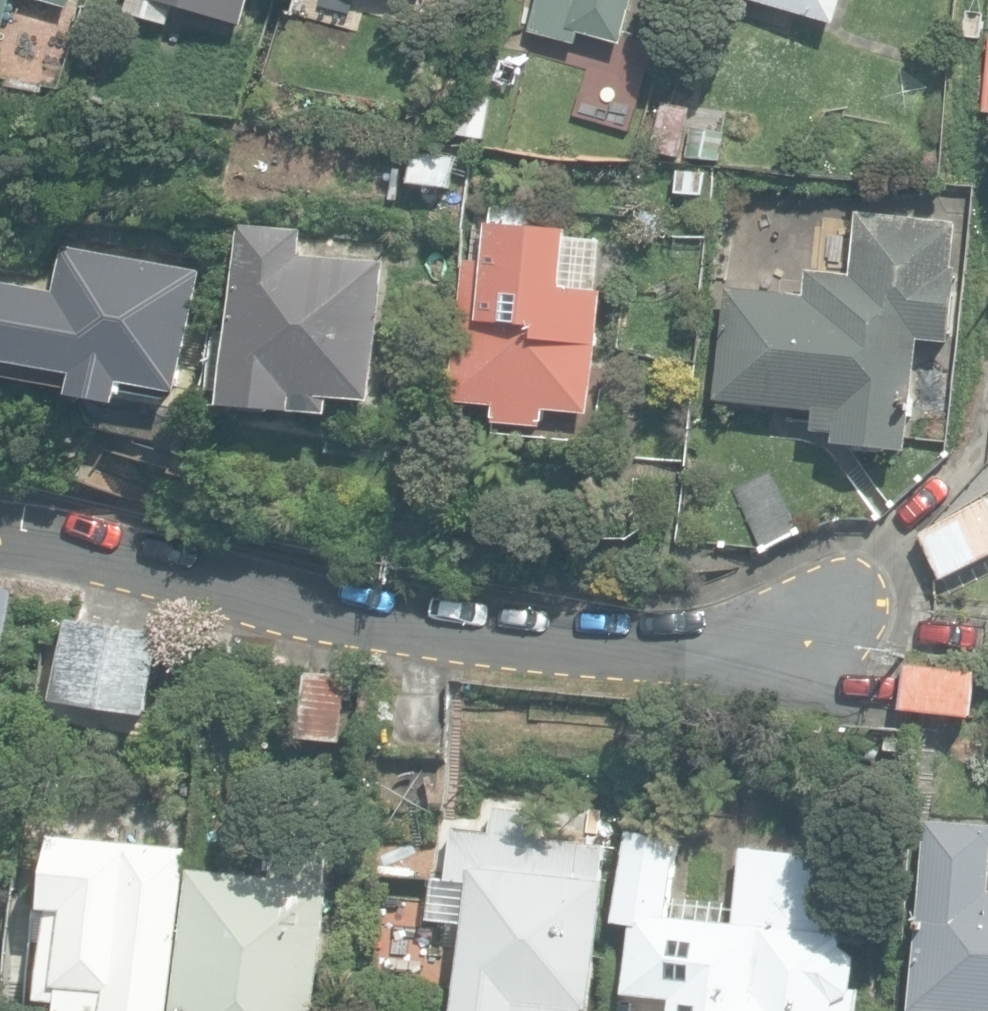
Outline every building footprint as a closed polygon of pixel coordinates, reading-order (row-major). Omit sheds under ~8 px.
[(10,24),(17,0),(0,0),(0,21),(10,24)] [(76,9),(78,0),(42,0),(76,9)] [(243,26),(250,0),(130,0),(126,13),(169,25),(175,6),(243,26)] [(625,46),(637,0),(536,0),(528,34),(578,47),(581,35),(625,46)] [(840,23),(846,0),(758,0),(840,23)] [(459,91),(452,133),(486,140),(494,98),(459,91)] [(653,150),(681,156),(692,109),(664,102),(653,150)] [(722,163),(727,131),(694,127),(689,158),(722,163)] [(411,185),(455,189),(458,155),(414,151),(411,185)] [(674,193),(705,196),(707,173),(677,170),(674,193)] [(727,284),(716,400),(813,410),(811,430),(836,433),(835,444),(910,452),(922,333),(950,335),(961,221),(860,211),(854,271),(811,267),(808,292),(727,284)] [(499,422),(549,426),(551,409),(595,413),(606,280),(567,277),(571,223),(480,215),(472,317),(463,316),(456,400),(501,403),(499,422)] [(226,405),(334,414),(336,397),(377,401),(390,261),(304,253),(306,231),(243,225),(226,405)] [(118,401),(122,379),(178,389),(189,325),(201,327),(205,305),(193,303),(200,267),(62,243),(54,288),(0,278),(0,358),(72,370),(68,393),(118,401)] [(734,487),(764,549),(803,531),(773,468),(734,487)] [(944,578),(987,557),(987,501),(922,533),(944,578)] [(7,662),(16,589),(0,587),(0,661),(7,662)] [(910,653),(983,662),(987,620),(915,612),(910,653)] [(904,708),(977,715),(981,669),(908,662),(904,708)] [(61,748),(154,762),(167,680),(74,666),(61,748)] [(299,758),(349,764),(357,697),(307,692),(299,758)] [(880,752),(904,755),(905,740),(881,737),(880,752)] [(608,847),(543,840),(546,813),(493,807),(490,833),(454,829),(449,876),(433,874),(429,919),(466,923),(456,1010),(590,1010),(608,847)] [(930,820),(915,1008),(949,1010),(987,1010),(987,824),(930,820)] [(626,830),(614,922),(630,924),(619,1010),(857,1010),(863,951),(840,937),(847,861),(741,847),(731,921),(670,913),(680,837),(626,830)] [(119,1010),(124,1010),(171,1010),(190,848),(55,832),(46,907),(54,908),(44,998),(66,1001),(65,1010),(119,1010)] [(336,882),(327,882),(331,845),(280,840),(276,877),(194,868),(179,1010),(322,1010),(336,882)]
